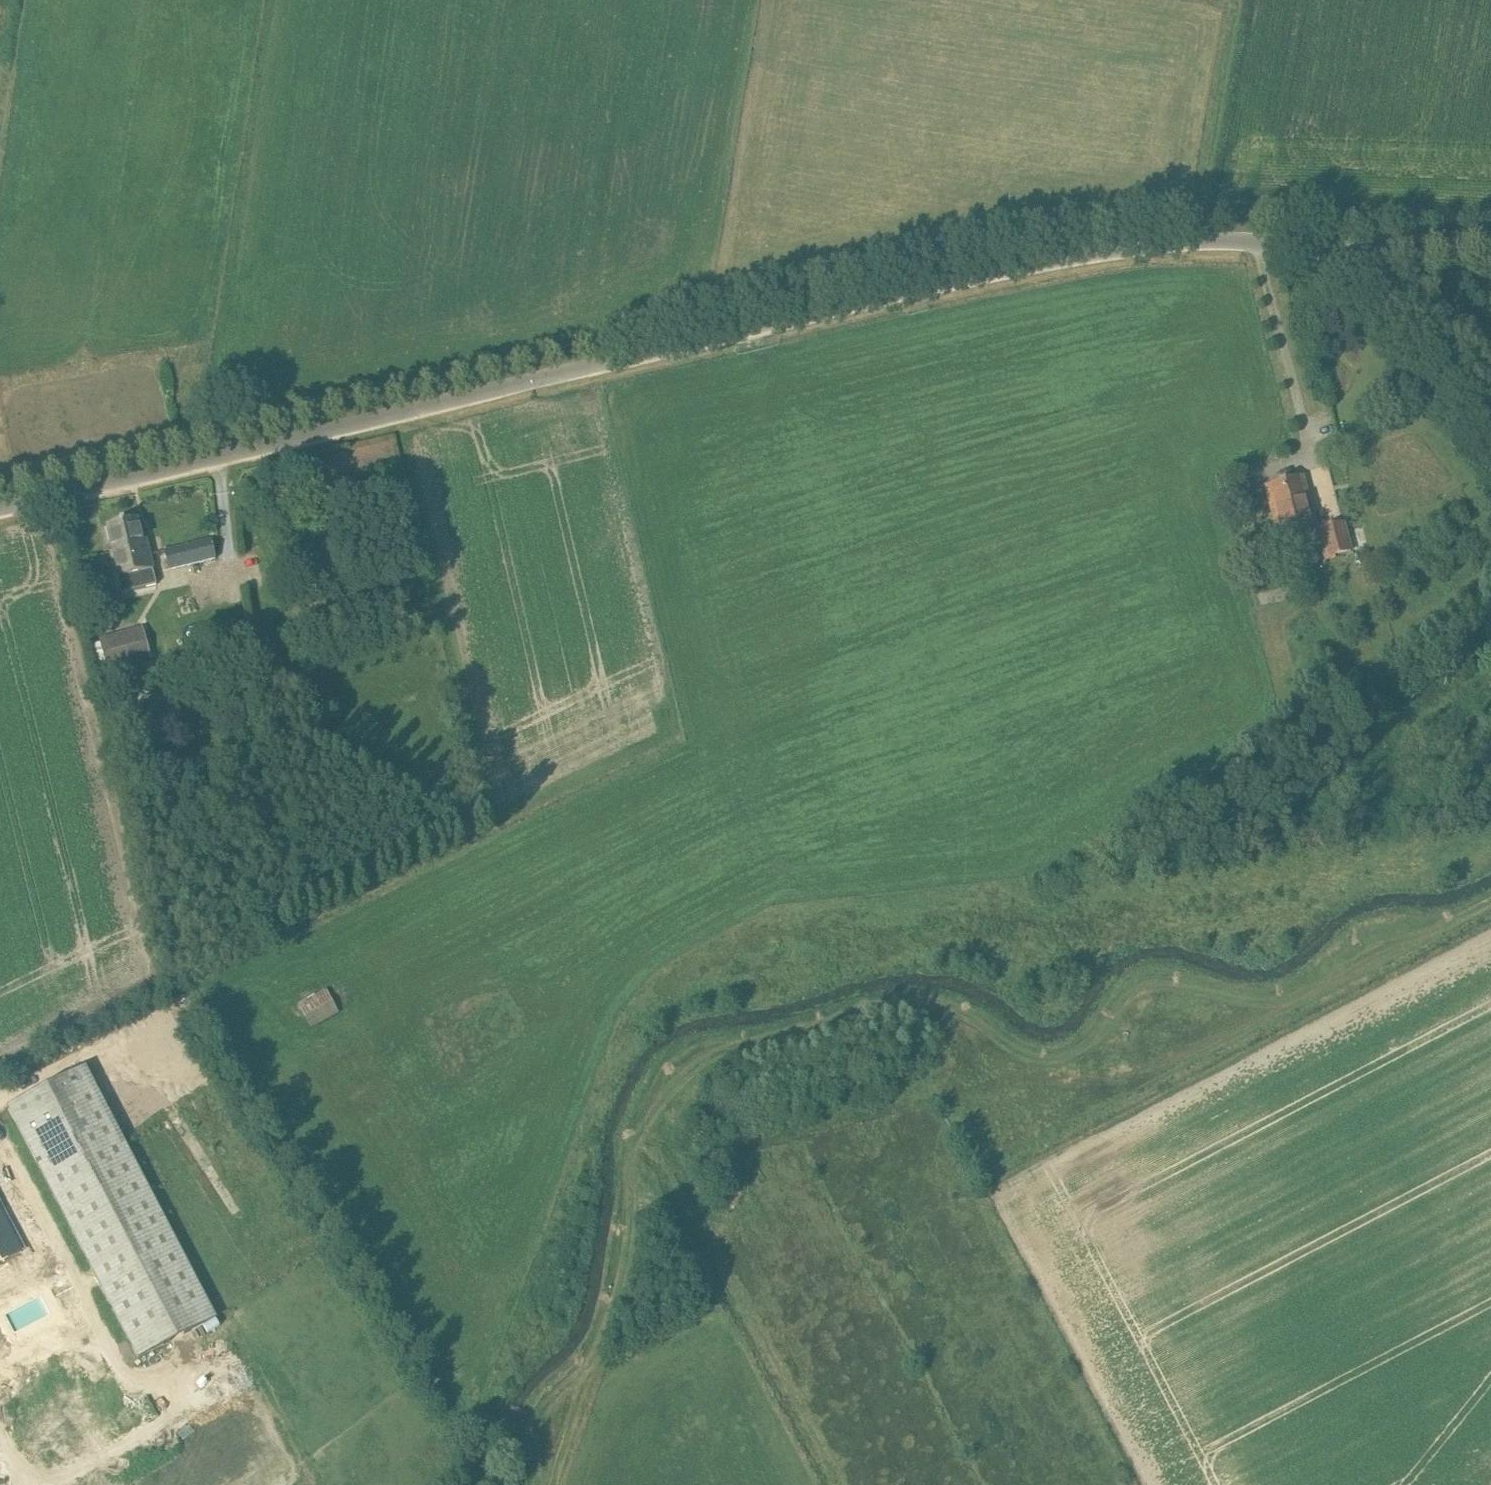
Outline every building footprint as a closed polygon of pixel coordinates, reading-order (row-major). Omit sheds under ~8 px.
[(1267,488),(1284,553),(1323,543),(1328,559),(1353,551),(1345,521),(1322,528),(1317,510),(1312,510),(1304,479),(1267,488)] [(138,519),(106,526),(111,550),(110,551),(116,578),(120,594),(157,585),(152,568),(153,568),(145,539),(142,540),(138,519)] [(210,539),(164,551),(170,570),(216,558),(210,539)] [(1369,551),(1357,554),(1360,564),(1371,561),(1369,551)] [(102,647),(88,650),(94,670),(108,667),(109,671),(151,658),(142,626),(100,639),(102,647)] [(339,980),(297,1004),(310,1028),(339,1012),(334,1003),(333,1001),(336,999),(337,1001),(347,995),(339,980)] [(85,1065),(5,1107),(136,1357),(216,1315),(85,1065)] [(10,1246),(0,1227),(0,1251),(10,1246)]
